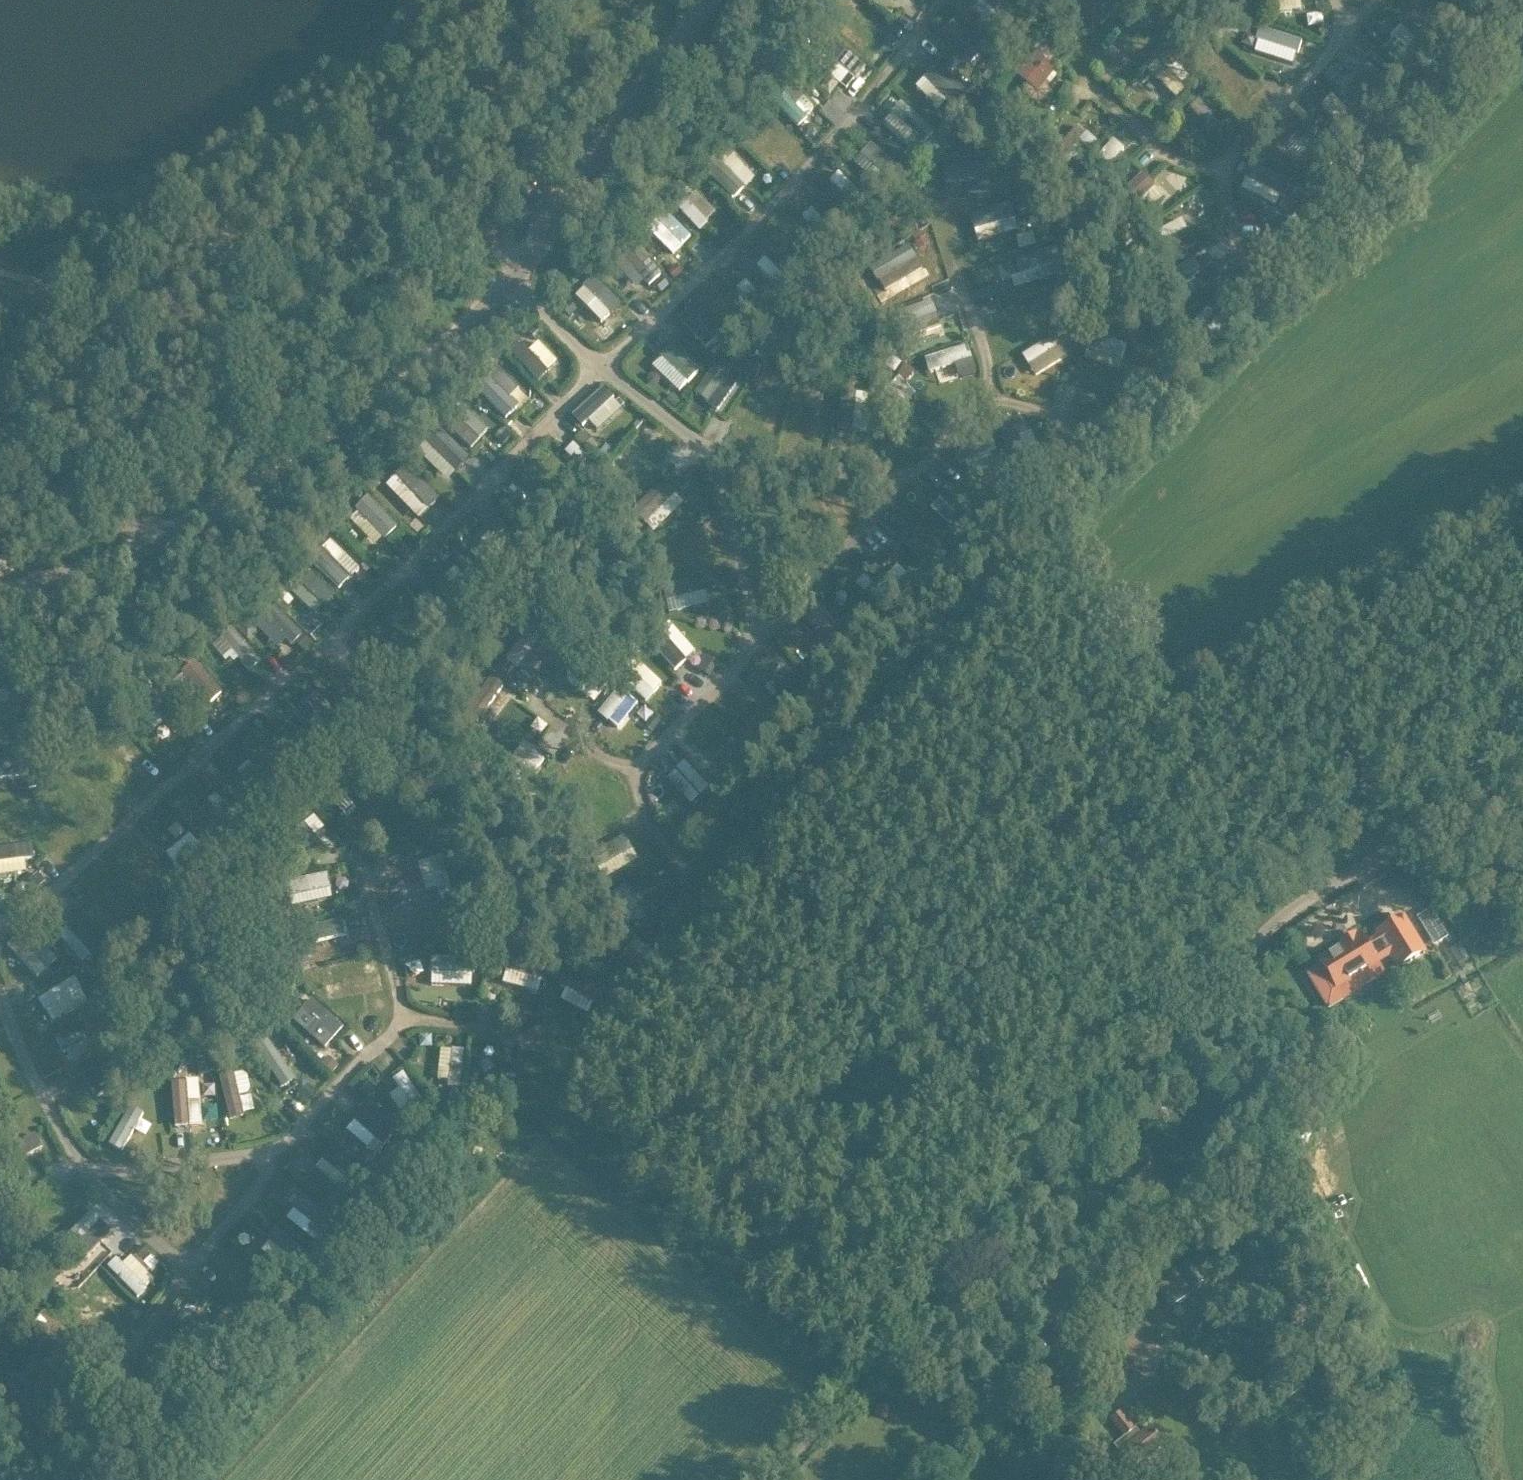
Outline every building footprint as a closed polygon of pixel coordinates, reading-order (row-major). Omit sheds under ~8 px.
[(1010,3),(1007,0),(981,0),(972,8),(986,24),(1010,3)] [(1301,12),(1302,0),(1274,0),(1274,11),(1301,12)] [(1317,9),(1325,8),(1323,0),(1315,0),(1317,9)] [(937,36),(961,63),(981,45),(957,19),(937,36)] [(1226,25),(1215,22),(1213,30),(1224,33),(1226,25)] [(1262,26),(1254,51),(1295,64),(1303,39),(1262,26)] [(1402,26),(1385,47),(1409,67),(1426,46),(1402,26)] [(1011,41),(1000,51),(1008,59),(1019,49),(1011,41)] [(865,48),(859,55),(867,62),(873,56),(865,48)] [(848,88),(866,67),(845,49),(827,70),(848,88)] [(1168,102),(1183,93),(1165,60),(1141,73),(1149,88),(1158,83),(1168,102)] [(769,81),(761,86),(766,92),(767,93),(774,88),(772,85),(769,81)] [(973,83),(968,90),(977,98),(983,92),(973,83)] [(1129,86),(1121,94),(1126,100),(1135,92),(1129,86)] [(924,143),(935,132),(903,100),(892,111),(924,143)] [(1411,107),(1402,116),(1409,124),(1418,115),(1411,107)] [(940,112),(932,121),(943,131),(951,122),(940,112)] [(1053,150),(1072,169),(1098,141),(1078,123),(1053,150)] [(1310,128),(1289,138),(1301,163),(1323,153),(1310,128)] [(1220,130),(1212,139),(1217,145),(1226,136),(1220,130)] [(1047,134),(1039,143),(1048,150),(1056,142),(1047,134)] [(882,172),(893,161),(874,141),(863,151),(882,172)] [(838,148),(832,155),(841,161),(846,154),(838,148)] [(911,149),(905,155),(910,160),(916,154),(911,149)] [(738,156),(715,177),(734,198),(757,178),(738,156)] [(1240,193),(1282,206),(1291,177),(1249,164),(1240,193)] [(991,165),(945,166),(945,182),(991,181),(991,165)] [(1360,170),(1354,175),(1361,182),(1366,176),(1360,170)] [(843,173),(825,190),(847,213),(865,196),(843,173)] [(1298,186),(1293,195),(1301,199),(1305,190),(1298,186)] [(698,230),(717,213),(701,194),(681,210),(698,230)] [(1311,201),(1317,208),(1322,203),(1315,197),(1311,201)] [(1027,198),(1016,200),(1018,211),(1029,208),(1028,204),(1027,198)] [(734,208),(728,214),(736,222),(742,216),(734,208)] [(811,209),(802,217),(827,242),(836,234),(811,209)] [(928,210),(919,213),(921,220),(930,217),(928,210)] [(1311,222),(1319,230),(1327,222),(1319,214),(1311,222)] [(1185,218),(1157,230),(1169,259),(1198,246),(1185,218)] [(657,241),(675,254),(691,233),(673,220),(657,241)] [(921,233),(913,237),(916,242),(924,238),(921,233)] [(926,238),(916,243),(920,250),(929,245),(926,238)] [(777,244),(757,263),(780,287),(789,278),(784,271),(794,262),(777,244)] [(909,244),(866,271),(883,300),(927,272),(909,244)] [(1023,274),(1062,260),(1056,245),(1018,259),(1023,274)] [(620,268),(640,291),(661,273),(641,250),(620,268)] [(1150,257),(1140,262),(1143,269),(1154,264),(1150,257)] [(1081,259),(1067,263),(1070,273),(1083,269),(1081,259)] [(677,265),(669,272),(675,280),(684,272),(677,265)] [(596,277),(576,296),(602,323),(622,304),(596,277)] [(744,277),(725,293),(745,315),(763,299),(744,277)] [(664,279),(656,286),(662,293),(670,285),(664,279)] [(1164,296),(1170,306),(1178,301),(1172,291),(1164,296)] [(569,302),(562,309),(569,317),(576,310),(569,302)] [(935,302),(893,312),(901,344),(943,334),(935,302)] [(536,325),(529,332),(537,339),(544,332),(536,325)] [(1070,327),(1061,332),(1068,343),(1077,337),(1070,327)] [(1059,333),(1023,352),(1035,374),(1071,355),(1059,333)] [(1093,336),(1090,352),(1124,358),(1127,342),(1093,336)] [(886,338),(876,340),(879,351),(889,349),(886,338)] [(539,381),(560,362),(539,339),(517,358),(539,381)] [(672,343),(651,365),(681,393),(702,371),(672,343)] [(938,371),(941,382),(978,371),(970,344),(925,358),(930,373),(938,371)] [(1191,356),(1184,363),(1190,368),(1192,369),(1198,362),(1197,361),(1191,356)] [(891,357),(885,366),(894,372),(900,363),(891,357)] [(722,359),(696,392),(718,410),(744,377),(722,359)] [(752,361),(747,369),(757,375),(762,367),(752,361)] [(1179,362),(1174,367),(1180,373),(1184,368),(1179,362)] [(904,368),(899,375),(908,380),(912,374),(904,368)] [(901,411),(916,391),(899,378),(883,397),(901,411)] [(597,433),(624,405),(604,385),(576,413),(597,433)] [(838,447),(854,448),(855,435),(866,436),(868,392),(841,391),(838,447)] [(673,393),(667,401),(676,408),(682,400),(673,393)] [(1106,393),(1105,406),(1115,406),(1116,394),(1106,393)] [(798,396),(791,431),(815,436),(822,401),(798,396)] [(472,414),(455,432),(472,448),(489,430),(472,414)] [(1006,419),(996,423),(999,431),(1009,427),(1006,419)] [(646,420),(636,431),(645,438),(654,427),(646,420)] [(986,428),(977,431),(980,440),(989,437),(986,428)] [(501,429),(494,437),(503,445),(511,438),(501,429)] [(1005,439),(1017,471),(1043,461),(1032,430),(1005,439)] [(448,481),(470,460),(443,432),(421,453),(448,481)] [(584,432),(578,439),(593,454),(599,447),(584,432)] [(891,434),(886,444),(895,448),(900,437),(891,434)] [(769,438),(767,447),(777,450),(779,441),(769,438)] [(574,443),(566,450),(591,477),(599,469),(574,443)] [(846,453),(845,463),(854,464),(856,454),(846,453)] [(409,464),(386,485),(419,520),(441,500),(409,464)] [(375,477),(367,484),(373,491),(381,483),(375,477)] [(665,480),(633,509),(654,531),(685,502),(665,480)] [(377,548),(399,528),(372,497),(349,517),(377,548)] [(342,511),(334,519),(340,524),(347,517),(342,511)] [(501,520),(481,537),(501,559),(520,542),(501,520)] [(633,520),(623,528),(632,538),(642,529),(633,520)] [(327,522),(321,530),(327,536),(334,528),(327,522)] [(653,542),(664,569),(705,552),(694,525),(653,542)] [(342,589),(362,569),(334,541),(325,550),(333,558),(322,569),(342,589)] [(894,543),(888,550),(896,557),(902,550),(894,543)] [(647,549),(637,554),(642,564),(652,559),(647,549)] [(886,552),(880,558),(887,566),(894,560),(886,552)] [(467,595),(485,574),(463,556),(445,577),(467,595)] [(897,563),(870,593),(890,611),(918,581),(897,563)] [(658,569),(647,573),(651,585),(659,582),(663,581),(658,569)] [(317,614),(335,595),(318,578),(299,598),(317,614)] [(665,587),(671,612),(709,603),(703,578),(665,587)] [(441,581),(433,590),(442,599),(450,591),(441,581)] [(429,592),(417,602),(440,627),(451,617),(429,592)] [(659,597),(650,599),(654,611),(662,609),(659,597)] [(471,613),(466,619),(471,624),(477,618),(471,613)] [(652,637),(680,667),(697,650),(670,621),(652,637)] [(313,626),(307,632),(318,642),(323,636),(313,626)] [(241,678),(262,661),(235,628),(214,645),(241,678)] [(305,636),(297,644),(306,653),(314,645),(305,636)] [(457,638),(451,643),(457,648),(462,642),(457,638)] [(706,656),(698,670),(709,676),(716,662),(706,656)] [(157,660),(148,668),(154,675),(163,667),(157,660)] [(204,709),(224,692),(196,662),(177,679),(204,709)] [(502,662),(497,670),(507,677),(512,669),(502,662)] [(627,681),(646,701),(663,684),(644,665),(627,681)] [(145,680),(135,688),(141,696),(151,687),(145,680)] [(622,729),(640,702),(616,687),(599,713),(622,729)] [(241,688),(233,695),(241,703),(248,695),(241,688)] [(319,691),(296,710),(320,740),(343,721),(319,691)] [(706,715),(699,722),(705,729),(712,723),(706,715)] [(655,716),(645,727),(652,732),(661,722),(655,716)] [(33,731),(21,732),(22,743),(34,742),(33,731)] [(733,738),(702,766),(712,777),(743,749),(733,738)] [(38,744),(29,745),(30,754),(39,753),(38,744)] [(507,763),(526,781),(544,761),(525,744),(507,763)] [(24,747),(0,748),(0,778),(25,777),(24,747)] [(320,747),(313,752),(320,762),(327,757),(320,747)] [(255,787),(266,776),(249,760),(238,771),(255,787)] [(486,768),(483,771),(489,776),(492,773),(498,765),(491,760),(486,768)] [(692,805),(710,788),(686,761),(667,778),(692,805)] [(316,767),(307,774),(315,783),(323,775),(316,767)] [(38,777),(27,778),(28,788),(39,787),(38,777)] [(342,789),(334,795),(336,798),(340,802),(347,795),(344,792),(342,789)] [(711,791),(703,799),(710,806),(718,799),(711,791)] [(206,805),(224,828),(238,816),(220,794),(206,805)] [(349,800),(339,808),(348,818),(357,811),(349,800)] [(167,807),(159,814),(166,822),(174,815),(167,807)] [(259,813),(252,819),(258,826),(265,820),(259,813)] [(179,840),(187,830),(176,822),(168,832),(179,840)] [(192,831),(165,851),(180,872),(207,852),(192,831)] [(621,854),(637,847),(632,835),(595,851),(605,874),(626,865),(621,854)] [(307,861),(325,853),(319,838),(300,846),(307,861)] [(34,856),(34,845),(0,846),(0,874),(27,872),(26,857),(34,856)] [(430,903),(454,896),(442,855),(418,862),(430,903)] [(38,872),(28,881),(36,890),(46,881),(38,872)] [(330,878),(290,879),(290,902),(331,901),(330,878)] [(280,885),(270,887),(272,897),(282,896),(280,885)] [(674,885),(665,890),(670,899),(679,894),(674,885)] [(465,890),(455,891),(456,899),(466,897),(465,890)] [(289,912),(281,914),(284,925),(292,923),(289,912)] [(1343,947),(1318,962),(1337,992),(1379,966),(1390,960),(1399,973),(1427,955),(1404,916),(1374,934),(1377,939),(1367,945),(1361,936),(1357,938),(1343,947)] [(85,965),(106,947),(78,917),(58,935),(85,965)] [(139,922),(131,929),(142,940),(149,933),(139,922)] [(700,927),(692,932),(699,942),(706,937),(700,927)] [(47,968),(57,974),(64,961),(37,945),(24,967),(42,977),(47,968)] [(482,947),(478,961),(489,964),(492,950),(482,947)] [(303,952),(295,957),(302,966),(309,961),(303,952)] [(432,985),(473,985),(473,958),(432,958),(432,985)] [(510,959),(503,983),(540,992),(546,969),(510,959)] [(604,967),(598,979),(610,984),(615,972),(604,967)] [(561,1001),(593,1015),(606,984),(568,968),(560,986),(566,989),(561,1001)] [(109,976),(94,980),(97,990),(112,986),(109,976)] [(51,1021),(89,1001),(76,977),(38,997),(51,1021)] [(324,1051),(346,1027),(312,996),(290,1020),(324,1051)] [(524,1015),(522,1025),(534,1028),(537,1018),(524,1015)] [(106,1017),(98,1021),(103,1031),(111,1028),(106,1017)] [(52,1039),(67,1066),(104,1046),(90,1019),(52,1039)] [(439,1082),(464,1083),(465,1049),(441,1048),(439,1082)] [(328,1058),(321,1066),(332,1075),(338,1068),(328,1058)] [(208,1061),(197,1062),(199,1076),(209,1075),(208,1061)] [(223,1061),(215,1062),(217,1073),(225,1072),(223,1061)] [(509,1068),(507,1076),(515,1077),(517,1070),(509,1068)] [(247,1115),(242,1095),(252,1092),(247,1070),(220,1077),(231,1119),(247,1115)] [(407,1071),(393,1078),(399,1089),(391,1093),(402,1115),(424,1104),(407,1071)] [(202,1079),(174,1080),(175,1127),(202,1127),(202,1079)] [(310,1086),(301,1096),(308,1102),(317,1092),(310,1086)] [(453,1092),(452,1104),(460,1104),(461,1092),(453,1092)] [(362,1107),(345,1131),(386,1160),(395,1148),(387,1143),(396,1131),(362,1107)] [(396,1115),(391,1121),(397,1127),(402,1121),(396,1115)] [(332,1147),(315,1167),(348,1195),(365,1175),(332,1147)] [(364,1153),(359,1160),(368,1167),(373,1159),(364,1153)] [(314,1223),(323,1213),(305,1195),(286,1215),(314,1242),(324,1233),(314,1223)] [(341,1203),(336,1209),(345,1216),(350,1210),(341,1203)] [(343,1217),(339,1222),(346,1227),(350,1222),(343,1217)] [(144,1243),(135,1252),(142,1259),(151,1249),(144,1243)] [(117,1257),(108,1267),(139,1297),(157,1279),(132,1255),(124,1263),(117,1257)] [(311,1256),(305,1263),(312,1268),(318,1261),(311,1256)] [(246,1263),(239,1273),(266,1293),(273,1284),(246,1263)] [(1174,1302),(1200,1290),(1190,1269),(1164,1282),(1174,1302)] [(71,1297),(88,1320),(110,1304),(102,1294),(115,1284),(105,1271),(71,1297)] [(226,1304),(197,1331),(218,1354),(248,1327),(226,1304)] [(136,1305),(129,1313),(138,1320),(144,1312),(136,1305)] [(1053,1343),(1049,1348),(1058,1356),(1073,1338),(1064,1330),(1060,1336),(1057,1334),(1050,1341),(1053,1343)] [(1120,1413),(1111,1420),(1119,1430),(1125,1437),(1114,1446),(1119,1453),(1118,1454),(1130,1469),(1138,1462),(1143,1461),(1149,1458),(1156,1453),(1158,1449),(1162,1443),(1150,1429),(1141,1436),(1135,1429),(1134,1430),(1120,1413)]
